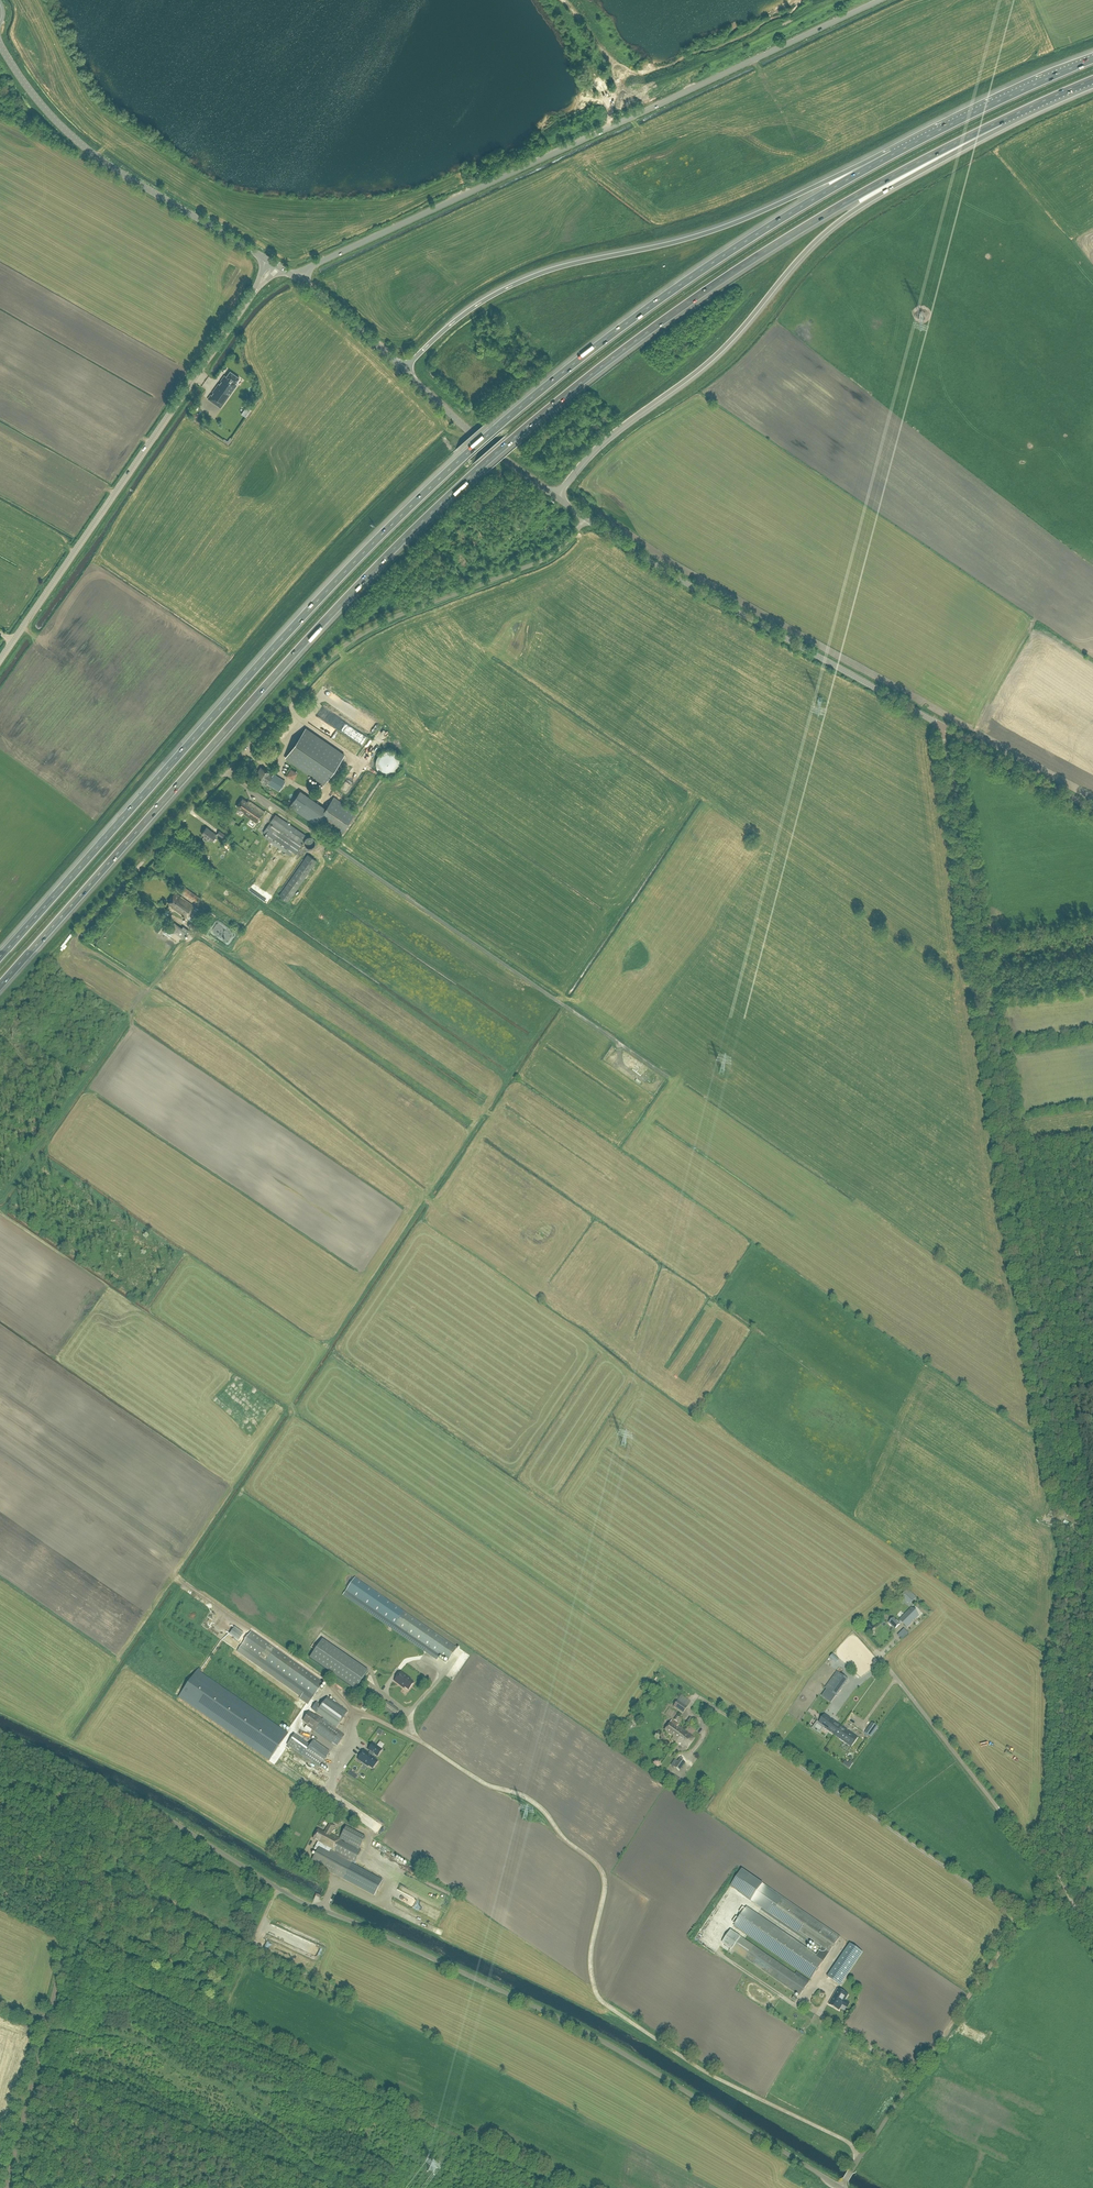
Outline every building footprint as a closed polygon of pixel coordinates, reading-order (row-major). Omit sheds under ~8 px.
[(764,226),(774,219),(772,216),(762,223),(764,226)] [(658,294),(670,285),(668,283),(656,291),(658,294)] [(238,364),(244,376),(249,373),(244,361),(238,364)] [(211,394),(208,398),(221,407),(238,384),(236,383),(240,377),(230,371),(227,376),(225,375),(221,380),(222,381),(220,384),(219,383),(213,392),(214,393),(212,395),(211,394)] [(324,784),(344,755),(305,728),(285,757),(324,784)] [(390,751),(388,750),(385,751),(384,751),(382,752),(380,753),(379,755),(377,757),(376,760),(376,761),(376,764),(376,766),(376,767),(377,769),(378,771),(380,772),(383,774),(385,775),(387,775),(389,775),(392,774),(395,773),(398,770),(399,769),(400,767),(400,765),(400,762),(400,759),(399,757),(397,755),(395,753),(393,751),(390,751)] [(266,772),(267,771),(261,767),(258,771),(260,773),(258,776),(264,780),(268,782),(267,783),(277,789),(279,786),(275,784),(276,782),(278,783),(281,778),(272,772),(270,774),(266,772)] [(133,797),(137,801),(149,788),(146,784),(133,797)] [(300,791),(289,806),(299,813),(310,798),(300,791)] [(318,819),(340,834),(355,813),(334,797),(318,819)] [(248,801),(242,798),(236,806),(245,811),(244,813),(257,822),(264,811),(248,800),(248,801)] [(236,821),(226,814),(224,818),(233,824),(236,821)] [(264,836),(268,839),(273,842),(275,838),(296,853),(303,844),(300,842),(305,835),(276,814),(270,822),(273,823),(271,825),(269,823),(263,832),(266,834),(264,836)] [(205,836),(204,837),(204,839),(205,840),(207,840),(208,838),(212,841),(217,834),(206,827),(201,833),(205,836)] [(220,831),(217,834),(224,839),(226,835),(220,831)] [(306,837),(305,838),(305,839),(304,840),(304,841),(304,842),(304,843),(305,844),(305,845),(306,846),(307,846),(308,847),(309,847),(310,847),(311,847),(312,847),(313,846),(314,845),(315,844),(315,843),(315,842),(315,841),(315,840),(315,839),(314,838),(314,837),(313,837),(312,836),(311,836),(310,836),(309,836),(308,836),(307,836),(306,837)] [(85,852),(79,858),(83,862),(89,855),(85,852)] [(279,895),(291,904),(320,863),(307,854),(279,895)] [(276,878),(273,884),(278,886),(281,881),(276,878)] [(197,902),(200,897),(186,887),(182,892),(197,902)] [(173,907),(187,917),(195,906),(175,892),(168,901),(169,902),(169,903),(173,906),(173,907)] [(166,923),(169,925),(168,927),(183,938),(189,930),(183,926),(182,928),(172,920),(171,922),(168,920),(166,923)] [(163,931),(164,932),(163,933),(170,937),(172,933),(166,929),(165,929),(164,929),(163,931)] [(10,977),(13,980),(19,973),(15,970),(10,977)] [(448,1661),(457,1648),(355,1578),(343,1595),(437,1660),(440,1655),(448,1661)] [(910,1603),(915,1597),(907,1590),(902,1595),(901,1595),(899,1598),(902,1601),(905,1598),(910,1603)] [(907,1628),(919,1615),(911,1608),(898,1622),(894,1618),(889,1623),(895,1630),(900,1624),(902,1622),(907,1628)] [(300,1699),(308,1705),(323,1683),(322,1683),(251,1632),(237,1651),(301,1697),(300,1699)] [(368,1672),(322,1640),(310,1658),(355,1690),(368,1672)] [(270,1760),(288,1734),(197,1671),(179,1697),(270,1760)] [(836,1697),(848,1680),(837,1671),(825,1688),(836,1697)] [(394,1681),(404,1689),(405,1688),(409,1690),(414,1684),(410,1681),(411,1680),(401,1672),(394,1681)] [(336,1747),(344,1736),(335,1729),(347,1712),(327,1698),(316,1713),(323,1718),(322,1720),(316,1716),(315,1717),(310,1713),(303,1722),(310,1727),(309,1728),(327,1741),(336,1747)] [(683,1713),(687,1708),(677,1701),(674,1707),(683,1713)] [(395,1718),(399,1712),(387,1702),(382,1709),(395,1718)] [(830,1718),(825,1714),(818,1724),(851,1747),(858,1738),(849,1731),(849,1732),(846,1731),(847,1730),(833,1720),(832,1721),(829,1719),(830,1718)] [(683,1746),(687,1749),(694,1738),(677,1726),(678,1725),(671,1720),(664,1730),(673,1737),(672,1739),(682,1746),(683,1746)] [(330,1753),(314,1741),(310,1746),(295,1735),(287,1745),(319,1768),(330,1753)] [(371,1752),(369,1754),(364,1751),(358,1760),(368,1767),(368,1766),(373,1769),(378,1762),(374,1759),(375,1758),(373,1757),(374,1755),(377,1757),(382,1750),(373,1743),(368,1750),(371,1752)] [(679,1771),(685,1762),(680,1758),(674,1768),(679,1771)] [(338,1826),(341,1820),(336,1816),(332,1823),(338,1826)] [(311,1862),(374,1896),(382,1881),(351,1864),(352,1862),(354,1863),(361,1850),(359,1849),(365,1838),(346,1828),(340,1839),(331,1835),(335,1826),(329,1823),(324,1833),(318,1830),(313,1839),(321,1843),(311,1862)] [(734,1926),(811,1979),(840,1937),(783,1898),(749,1875),(737,1892),(772,1915),(811,1942),(819,1948),(821,1949),(817,1955),(747,1907),(734,1926)] [(734,1951),(800,1996),(810,1981),(805,1978),(803,1980),(795,1975),(731,1930),(722,1943),(731,1949),(728,1952),(732,1955),(734,1951)] [(828,1977),(839,1985),(840,1986),(863,1953),(850,1944),(828,1977)] [(848,1995),(838,1989),(829,2004),(839,2010),(848,1995)]
